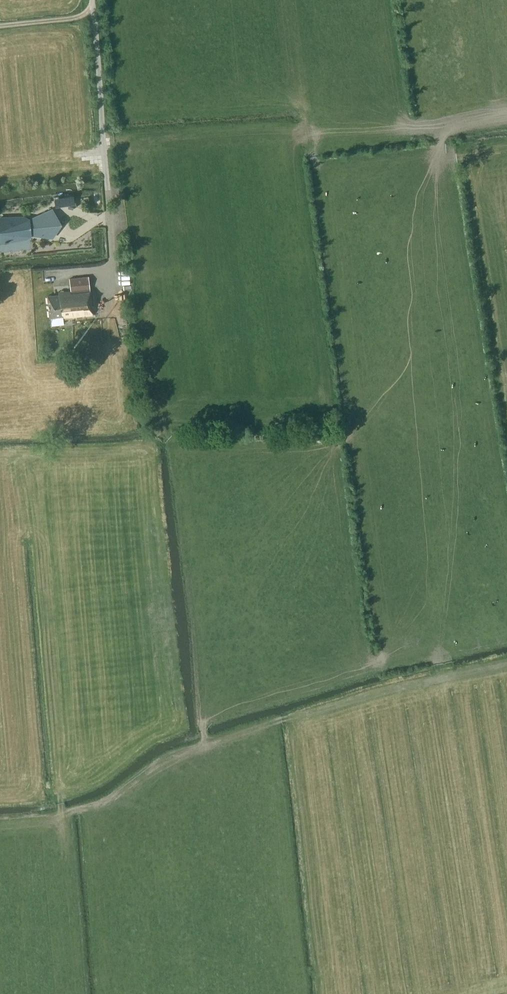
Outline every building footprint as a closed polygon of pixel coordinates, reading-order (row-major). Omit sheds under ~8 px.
[(74,204),(72,196),(63,197),(65,205),(74,204)] [(6,243),(27,239),(26,233),(30,233),(31,236),(53,238),(60,221),(53,210),(29,221),(29,222),(25,222),(25,218),(0,219),(0,220),(0,232),(2,231),(6,243)] [(63,316),(63,318),(93,315),(89,277),(70,279),(71,292),(59,293),(59,295),(48,296),(50,318),(63,316)]
